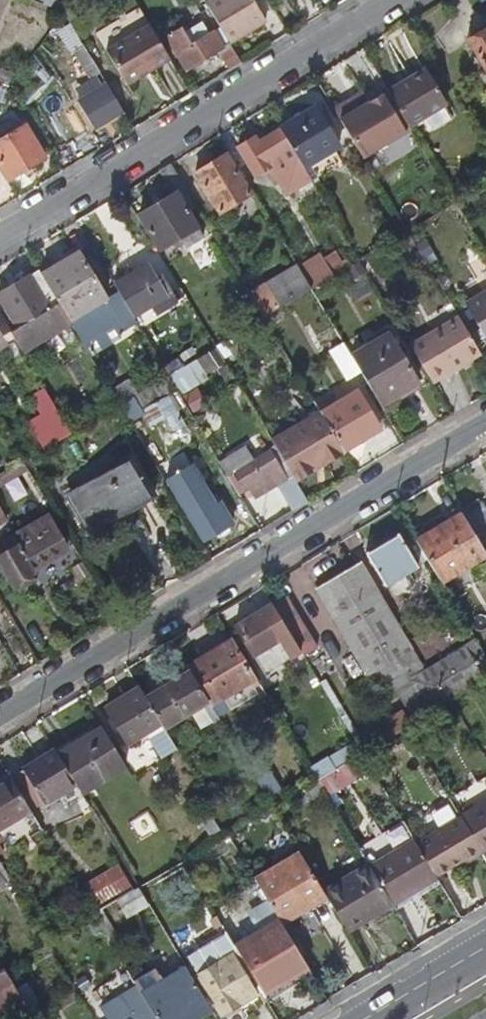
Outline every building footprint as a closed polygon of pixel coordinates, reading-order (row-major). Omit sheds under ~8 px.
[(19,0),(0,0),(0,36),(4,38),(19,0)] [(229,43),(264,22),(252,0),(214,0),(206,5),(207,6),(213,17),(229,43)] [(156,67),(171,57),(150,23),(140,6),(97,32),(107,49),(128,84),(144,74),(143,72),(153,66),(156,67)] [(202,24),(213,17),(207,6),(194,14),(197,19),(198,18),(202,24)] [(72,8),(66,12),(78,32),(85,27),(72,8)] [(219,50),(230,70),(241,63),(229,43),(222,47),(211,28),(207,31),(202,24),(191,30),(187,24),(168,36),(187,68),(219,50)] [(473,44),(485,66),(485,36),(473,44)] [(101,70),(84,43),(74,48),(90,77),(101,70)] [(8,82),(11,72),(0,68),(0,79),(8,82)] [(428,69),(389,91),(411,126),(411,127),(427,117),(445,104),(448,102),(428,69)] [(10,82),(8,82),(0,79),(0,92),(5,94),(10,82)] [(97,125),(124,109),(109,83),(82,98),(97,125)] [(364,91),(335,108),(339,115),(368,98),(364,91)] [(389,91),(371,102),(368,98),(339,115),(363,155),(411,126),(389,91)] [(454,118),(445,104),(427,117),(435,130),(454,118)] [(316,108),(281,129),(306,169),(312,180),(313,181),(319,177),(312,165),(340,150),(316,108)] [(3,139),(0,140),(0,160),(10,177),(47,156),(28,125),(24,127),(21,120),(15,118),(0,126),(0,134),(3,139)] [(306,169),(281,129),(259,143),(256,137),(238,148),(257,176),(266,170),(273,166),(282,181),(289,193),(312,180),(306,169)] [(249,193),(225,155),(194,173),(218,212),(249,193)] [(171,164),(159,171),(173,194),(139,215),(159,249),(181,236),(197,227),(177,194),(186,188),(171,164)] [(282,181),(273,166),(266,170),(276,185),(282,181)] [(204,238),(197,227),(181,236),(187,248),(204,238)] [(427,238),(417,244),(424,254),(431,267),(440,261),(435,252),(427,238)] [(376,251),(361,260),(367,269),(368,271),(377,285),(391,278),(410,268),(398,243),(377,253),(376,251)] [(78,252),(42,275),(70,321),(83,343),(110,327),(117,338),(137,323),(132,315),(121,297),(110,304),(106,298),(78,252)] [(324,257),(325,259),(335,276),(348,268),(353,265),(348,257),(344,260),(339,252),(333,256),(331,253),(324,257)] [(303,273),(313,289),(335,276),(325,259),(324,257),(323,255),(316,259),(314,256),(299,266),(303,273)] [(354,278),(367,269),(361,260),(353,265),(348,268),(354,278)] [(117,290),(121,297),(132,315),(156,300),(167,293),(173,289),(163,272),(156,276),(148,263),(114,285),(117,290)] [(298,265),(250,293),(251,296),(265,318),(276,311),(313,289),(303,273),(299,266),(298,265)] [(10,331),(22,350),(70,321),(42,275),(39,272),(0,296),(0,300),(16,327),(10,331)] [(117,290),(106,298),(110,304),(121,297),(117,290)] [(173,303),(167,293),(156,300),(162,309),(173,303)] [(470,303),(485,331),(485,294),(470,303)] [(265,318),(251,296),(237,306),(250,327),(265,318)] [(481,348),(460,314),(412,343),(435,380),(466,362),(464,358),(481,348)] [(250,327),(216,347),(226,363),(239,356),(237,352),(257,339),(250,327)] [(362,370),(383,404),(419,383),(388,332),(352,353),(362,370)] [(352,353),(345,342),(333,348),(350,377),(362,370),(352,353)] [(226,363),(216,347),(169,376),(177,390),(188,407),(204,396),(196,382),(207,374),(207,375),(218,369),(227,384),(235,379),(226,363)] [(145,412),(171,396),(170,394),(177,390),(169,376),(136,395),(134,396),(145,412)] [(129,382),(113,392),(121,404),(134,396),(136,395),(129,382)] [(45,417),(58,409),(46,389),(33,398),(45,417)] [(323,413),(345,450),(382,427),(360,390),(323,413)] [(180,410),(171,396),(145,412),(144,413),(152,427),(155,425),(163,439),(185,426),(177,412),(180,410)] [(29,426),(44,450),(72,433),(58,409),(45,417),(29,426)] [(273,441),(296,478),(345,450),(323,413),(322,412),(273,441)] [(220,461),(230,476),(256,460),(247,445),(220,461)] [(256,460),(230,476),(239,491),(249,484),(256,497),(282,483),(275,470),(279,466),(271,452),(256,460)] [(155,495),(129,454),(72,488),(82,506),(79,508),(90,528),(130,504),(133,508),(155,495)] [(194,468),(179,476),(205,520),(215,536),(229,527),(226,521),(231,518),(222,504),(217,507),(194,468)] [(169,483),(195,526),(205,520),(179,476),(169,483)] [(285,485),(298,507),(309,500),(296,478),(285,485)] [(463,513),(477,536),(485,531),(485,509),(482,502),(463,513)] [(241,532),(255,524),(246,510),(232,518),(241,532)] [(418,540),(441,579),(485,552),(485,551),(477,536),(463,513),(418,540)] [(47,517),(0,545),(0,570),(10,587),(35,572),(33,568),(66,548),(47,517)] [(419,568),(398,533),(367,552),(388,587),(419,568)] [(357,561),(344,569),(396,655),(409,647),(357,561)] [(396,655),(344,569),(315,586),(366,673),(369,671),(396,655)] [(287,595),(274,603),(291,632),(302,650),(305,655),(317,647),(287,595)] [(302,650),(291,632),(280,639),(263,611),(236,627),(263,672),(302,650)] [(234,639),(189,666),(191,669),(210,700),(211,703),(225,695),(253,678),(256,675),(234,639)] [(467,642),(423,669),(409,647),(396,655),(431,712),(453,699),(485,679),(485,674),(467,642)] [(431,712),(396,655),(369,671),(378,686),(391,678),(411,711),(414,709),(420,719),(431,712)] [(210,700),(191,669),(161,688),(162,690),(149,699),(163,723),(165,727),(192,711),(205,703),(210,700)] [(260,689),(253,678),(225,695),(232,707),(260,689)] [(149,699),(141,687),(107,708),(128,744),(148,732),(163,723),(149,699)] [(214,718),(205,703),(192,711),(203,726),(214,718)] [(404,711),(355,740),(363,753),(406,727),(420,719),(414,709),(411,711),(406,714),(404,711)] [(123,762),(99,721),(56,747),(77,782),(80,787),(123,762)] [(165,727),(163,723),(148,732),(163,756),(177,747),(165,727)] [(363,753),(355,740),(336,752),(343,765),(363,753)] [(77,782),(56,747),(25,766),(21,769),(41,804),(45,801),(77,782)] [(325,758),(332,771),(343,765),(336,752),(325,758)] [(0,780),(0,845),(40,822),(11,774),(0,780)] [(325,789),(319,780),(304,788),(310,799),(325,789)] [(483,855),(485,853),(485,804),(461,819),(483,855)] [(211,834),(221,828),(212,813),(202,819),(211,834)] [(418,845),(438,878),(461,864),(463,866),(483,855),(461,819),(418,845)] [(370,866),(393,904),(438,878),(418,845),(415,840),(370,866)] [(301,920),(331,902),(325,892),(301,853),(257,879),(279,917),(294,908),(301,920)] [(131,881),(120,863),(85,883),(96,902),(131,881)] [(331,902),(348,931),(393,904),(370,866),(325,892),(331,902)] [(0,868),(0,887),(9,881),(0,868)] [(226,932),(233,944),(279,918),(279,917),(257,879),(254,876),(244,882),(246,886),(210,906),(215,914),(221,924),(226,932)] [(149,903),(139,887),(122,898),(132,913),(149,903)] [(105,908),(95,913),(110,940),(121,933),(105,908)] [(217,927),(221,924),(215,914),(210,917),(217,927)] [(247,967),(261,990),(307,963),(279,918),(233,944),(247,967)] [(233,944),(226,932),(188,955),(222,1013),(257,993),(242,970),(247,967),(233,944)] [(132,976),(150,1007),(157,1018),(196,1018),(212,1009),(185,963),(164,975),(153,981),(147,971),(146,969),(132,976)] [(261,990),(266,1000),(312,972),(307,963),(261,990)] [(157,965),(147,971),(153,981),(164,975),(157,965)] [(3,967),(0,968),(0,995),(14,987),(3,967)] [(93,981),(88,972),(78,978),(84,987),(93,981)] [(112,981),(86,996),(99,1018),(102,1018),(125,1005),(112,981)] [(22,999),(14,987),(0,995),(0,1012),(22,999)] [(37,997),(29,1003),(35,1012),(41,1008),(37,1002),(40,1000),(37,997)] [(150,1007),(129,1018),(157,1018),(150,1007)]
